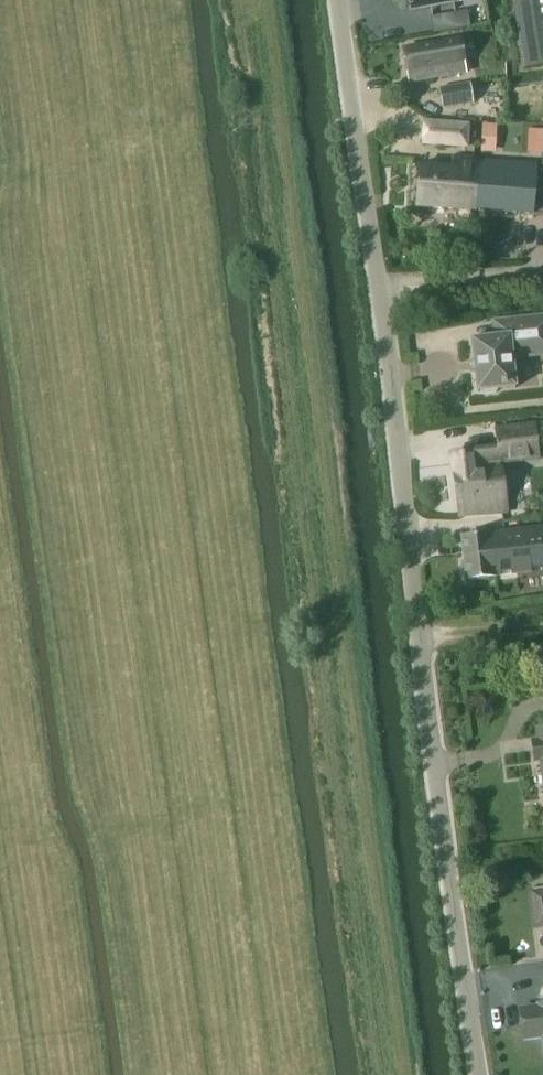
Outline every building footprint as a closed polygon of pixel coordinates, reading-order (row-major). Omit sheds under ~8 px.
[(412,10),(456,2),(455,0),(410,0),(412,10)] [(512,3),(523,70),(542,67),(542,0),(533,0),(512,3)] [(465,13),(451,15),(453,31),(468,28),(465,13)] [(460,42),(405,51),(408,73),(426,70),(427,81),(431,80),(432,80),(466,74),(460,42)] [(469,85),(441,90),(444,108),(473,103),(469,85)] [(423,143),(467,147),(469,126),(425,122),(423,143)] [(484,123),(482,142),(496,143),(497,124),(484,123)] [(470,213),(474,159),(452,158),(452,170),(418,167),(415,209),(470,213)] [(539,164),(474,159),(470,213),(535,218),(539,164)] [(475,341),(480,393),(484,393),(486,396),(498,395),(500,391),(518,389),(515,360),(542,357),(542,319),(504,322),(506,338),(475,341)] [(497,449),(484,450),(451,454),(458,518),(508,513),(503,466),(493,467),(492,465),(539,460),(535,426),(495,430),(497,449)] [(491,532),(461,535),(466,582),(496,578),(496,577),(542,572),(542,534),(542,527),(491,532)] [(535,727),(537,740),(531,741),(534,763),(539,762),(542,790),(542,726),(535,727)] [(535,892),(537,917),(542,916),(542,891),(535,892)] [(541,1003),(537,1004),(537,1006),(520,1008),(524,1040),(542,1038),(542,998),(541,1003)]
